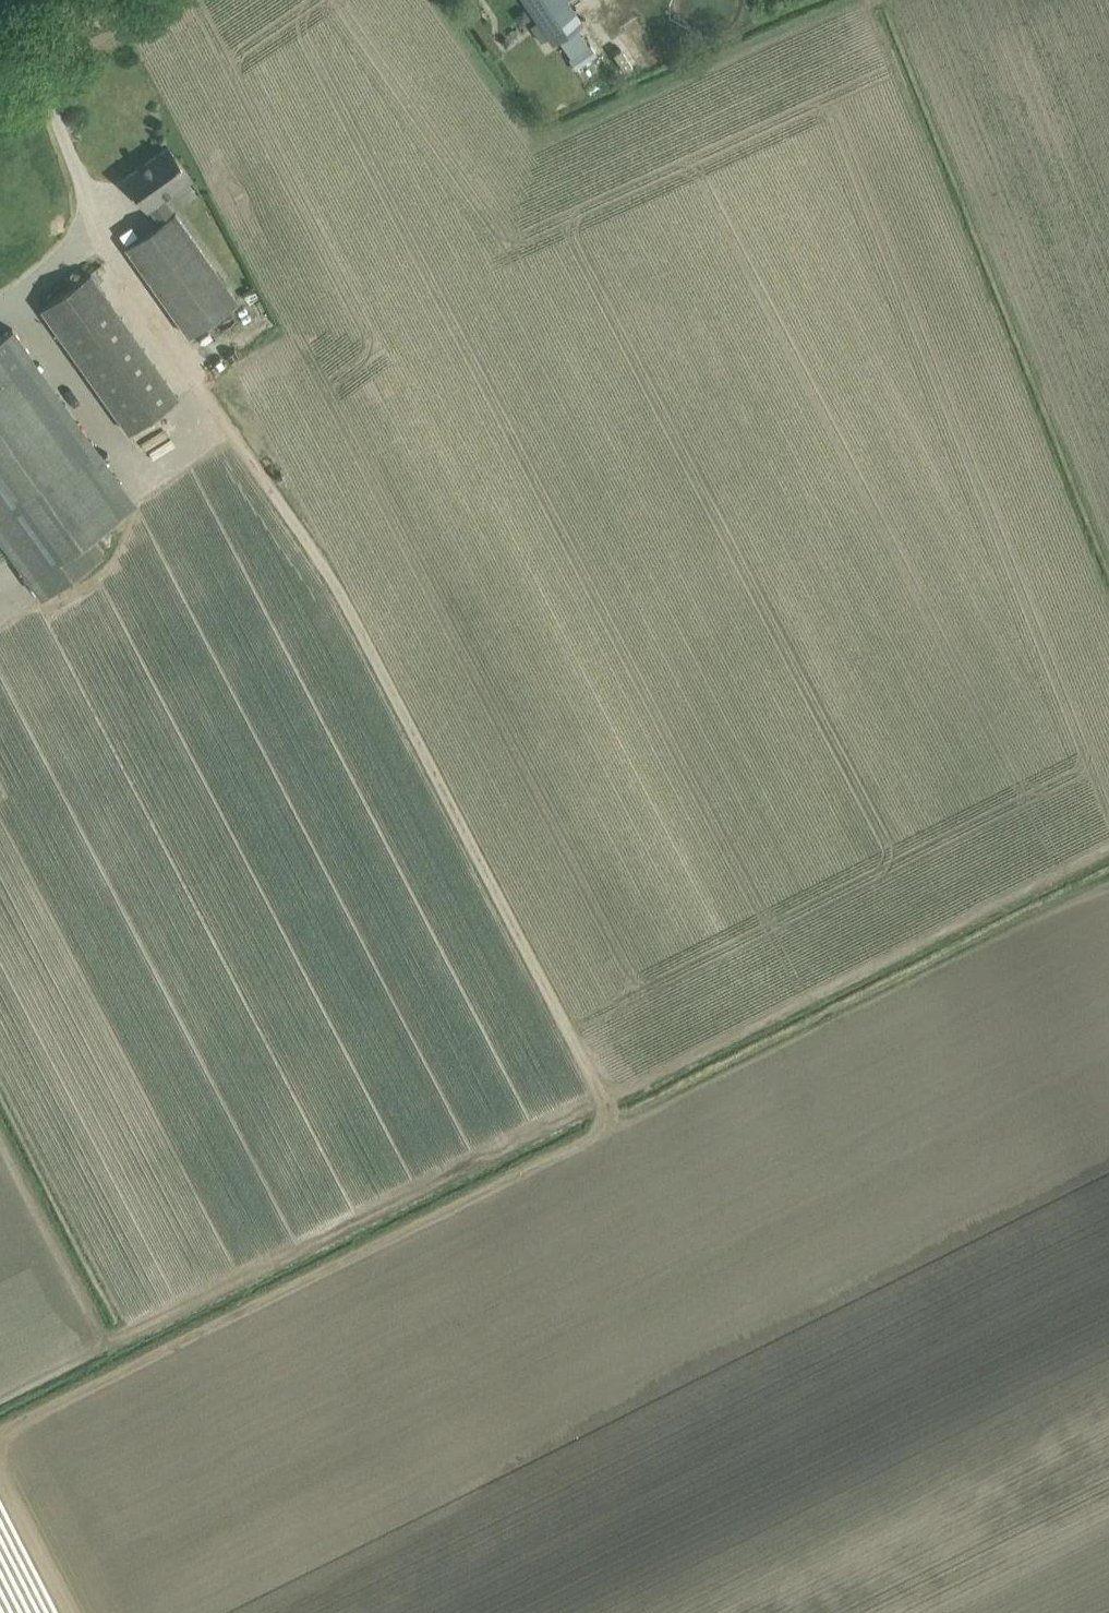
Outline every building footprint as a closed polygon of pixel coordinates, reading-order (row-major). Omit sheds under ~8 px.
[(569,3),(567,0),(523,0),(539,23),(569,3)] [(583,24),(569,3),(539,23),(554,44),(558,41),(567,53),(588,39),(580,26),(583,24)] [(591,43),(568,58),(575,68),(598,53),(591,43)] [(126,247),(138,265),(188,335),(237,300),(175,212),(174,213),(162,196),(190,177),(180,164),(167,146),(125,176),(147,207),(149,206),(161,223),(126,247)] [(129,432),(178,397),(90,272),(40,308),(129,432)] [(15,370),(33,357),(12,328),(0,336),(0,537),(41,596),(104,552),(91,533),(120,513),(106,493),(104,495),(15,370)]
